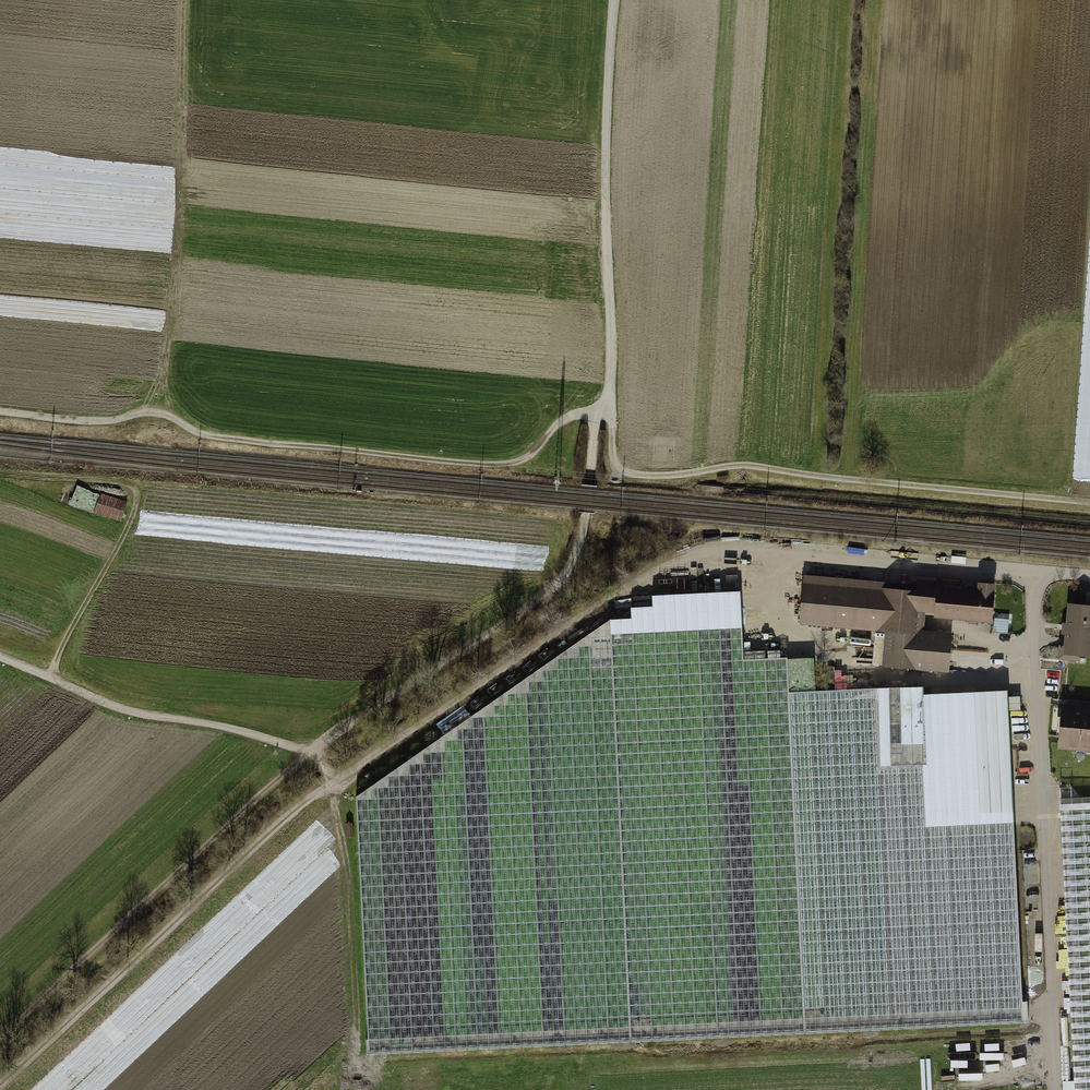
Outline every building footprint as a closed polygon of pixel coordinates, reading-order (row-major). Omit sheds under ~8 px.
[(126,504),(101,496),(94,515),(119,523),(126,504)] [(915,583),(802,573),(797,623),(882,631),(879,666),(948,672),(951,631),(922,629),(924,610),(933,611),(932,616),(991,621),(995,581),(976,580),(975,587),(958,585),(959,578),(915,574),(915,583)] [(737,590),(652,594),(653,605),(630,606),(631,617),(610,618),(362,790),(372,1039),(1023,1011),(1012,819),(929,823),(925,762),(882,764),(878,689),(785,693),(784,660),(740,662),(737,590)] [(1068,605),(1066,624),(1063,624),(1062,636),(1065,636),(1065,647),(1059,646),(1058,661),(1078,662),(1079,657),(1089,658),(1089,606),(1068,605)] [(1009,631),(1011,619),(999,617),(997,629),(1009,631)] [(921,687),(878,689),(882,764),(925,762),(929,823),(1012,819),(1005,689),(921,693),(921,687)] [(1061,702),(1057,748),(1089,751),(1089,710),(1084,709),(1085,704),(1061,702)] [(1056,794),(1072,1089),(1089,1089),(1089,792),(1056,794)]
